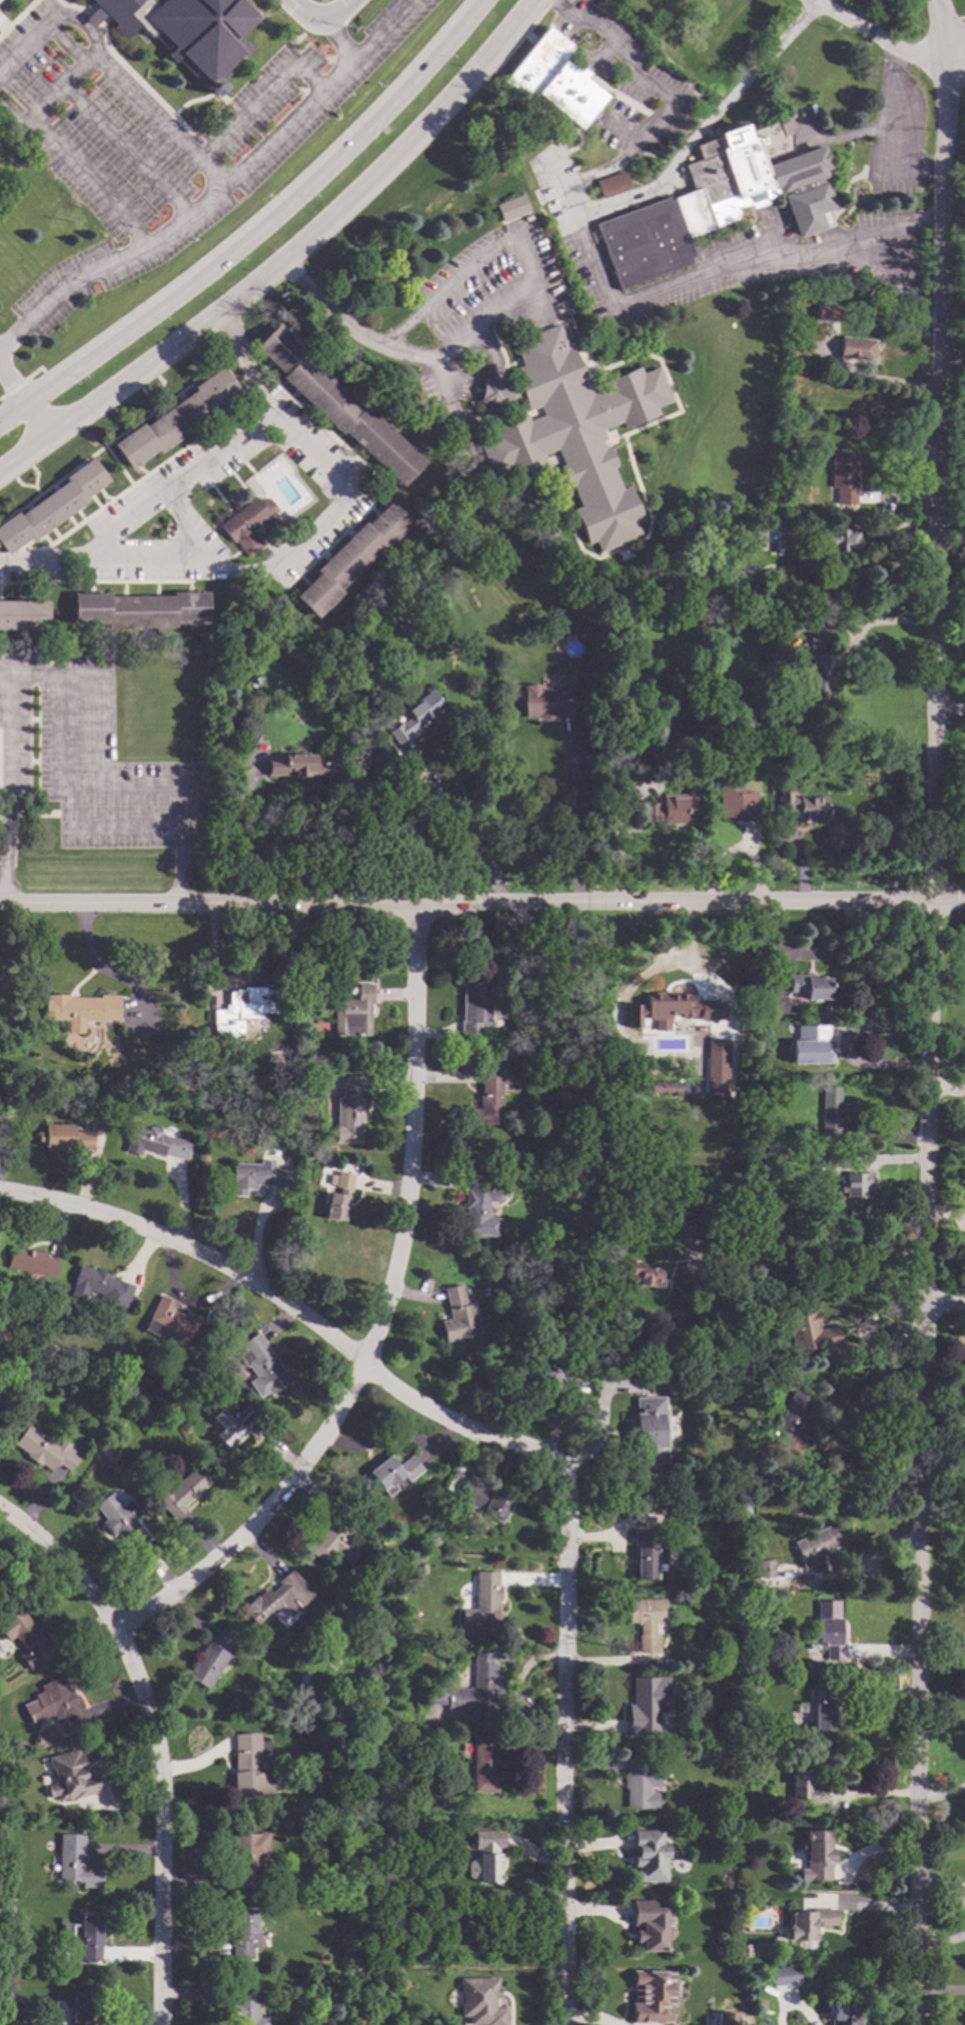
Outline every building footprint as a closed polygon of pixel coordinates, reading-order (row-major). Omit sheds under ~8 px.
[(96,6),(90,0),(237,0),(255,18),(236,38),(248,50),(241,57),(238,55),(224,69),(227,73),(208,93),(139,25),(124,39),(111,27),(114,24),(104,14),(92,27),(83,19),(96,6)] [(572,47),(561,60),(575,71),(579,67),(586,73),(583,77),(606,96),(580,128),(536,93),(528,102),(502,81),(546,26),(572,47)] [(719,87),(716,95),(708,92),(711,84),(719,87)] [(789,123),(789,149),(762,159),(765,168),(787,160),(786,156),(795,152),(797,157),(819,149),(839,202),(831,205),(831,206),(823,209),(828,222),(821,225),(822,227),(798,235),(784,196),(786,195),(784,189),(782,189),(766,199),(767,204),(751,210),(750,205),(736,207),(738,215),(736,219),(687,237),(694,256),(689,258),(691,263),(620,289),(596,223),(667,197),(668,201),(673,199),(673,198),(694,190),(685,165),(700,159),(695,145),(720,136),(718,133),(744,123),(747,131),(775,121),(775,119),(786,114),(789,123)] [(629,189),(602,199),(595,180),(623,170),(629,189)] [(528,211),(501,221),(495,204),(522,194),(528,211)] [(839,307),(838,322),(815,320),(816,306),(839,307)] [(308,351),(305,355),(361,407),(363,405),(424,462),(401,486),(342,431),(340,434),(280,377),(283,374),(254,346),(277,322),(308,351)] [(567,346),(570,344),(591,394),(606,387),(604,381),(638,366),(641,373),(657,366),(671,400),(655,407),(658,414),(624,428),(621,421),(602,430),(605,438),(601,440),(604,447),(608,446),(616,466),(613,467),(622,488),(629,485),(643,520),(636,523),(641,534),(600,552),(595,540),(587,543),(573,509),(580,506),(571,485),(568,486),(559,466),(563,464),(556,448),(542,454),(545,461),(511,475),(508,469),(492,476),(478,442),(494,435),(491,428),(525,414),(528,420),(542,415),(538,406),(527,410),(522,398),(511,402),(502,401),(502,404),(492,402),(479,400),(483,378),(496,380),(505,382),(505,384),(509,385),(516,382),(510,369),(522,365),(512,342),(557,323),(567,346)] [(874,340),(872,361),(838,357),(840,336),(874,340)] [(239,391),(213,410),(215,413),(159,453),(157,450),(130,469),(112,444),(142,423),(143,426),(194,389),(192,386),(221,366),(239,391)] [(855,504),(836,504),(836,487),(830,487),(831,452),(856,453),(855,504)] [(6,555),(0,547),(0,522),(16,511),(18,515),(66,480),(63,477),(91,457),(108,480),(83,499),(85,502),(32,541),(30,537),(6,555)] [(333,494),(328,499),(319,492),(325,486),(333,494)] [(270,516),(253,529),(264,544),(247,557),(234,540),(232,542),(218,525),(255,496),(270,516)] [(411,523),(385,548),(382,545),(339,590),(341,592),(316,618),(294,596),(317,572),(315,570),(363,521),(366,524),(389,501),(411,523)] [(803,516),(790,516),(790,506),(803,505),(803,516)] [(846,531),(854,531),(854,535),(856,535),(856,548),(842,548),(842,552),(831,552),(831,546),(820,546),(820,528),(846,529),(846,531)] [(207,623),(174,623),(174,627),(105,627),(105,624),(73,624),(73,593),(109,593),(109,596),(171,596),(171,591),(207,591),(207,623)] [(47,629),(0,629),(0,600),(47,600),(47,629)] [(419,634),(401,638),(398,625),(416,621),(419,634)] [(326,638),(317,646),(309,639),(318,630),(326,638)] [(42,666),(32,666),(32,653),(42,653),(42,666)] [(826,668),(824,668),(823,674),(829,674),(829,694),(830,694),(830,706),(809,705),(810,674),(815,674),(815,667),(812,667),(812,653),(826,654),(826,668)] [(541,685),(543,685),(543,686),(571,686),(571,717),(525,718),(524,691),(522,691),(522,685),(535,684),(535,676),(541,676),(541,685)] [(350,696),(346,699),(340,693),(344,689),(350,696)] [(444,706),(427,719),(428,719),(425,721),(426,722),(422,726),(420,725),(418,727),(417,726),(409,733),(410,735),(398,744),(388,731),(400,722),(401,724),(410,716),(405,710),(431,689),(444,706)] [(225,702),(216,702),(216,692),(225,692),(225,702)] [(600,760),(592,761),(591,746),(599,746),(600,760)] [(314,763),(331,763),(331,773),(306,773),(306,776),(293,776),(293,773),(284,773),(284,775),(265,775),(265,758),(279,758),(279,755),(283,755),(283,754),(314,754),(314,763)] [(742,792),(756,792),(756,820),(732,820),(732,817),(719,817),(719,780),(742,780),(742,792)] [(695,823),(663,824),(662,820),(656,820),(656,821),(642,821),(642,802),(659,802),(659,806),(662,806),(662,794),(695,793),(695,823)] [(792,796),(792,798),(798,798),(798,796),(826,797),(826,816),(823,816),(823,818),(807,817),(807,822),(798,822),(798,806),(792,806),(792,811),(777,810),(777,795),(792,796)] [(814,977),(828,977),(827,999),(818,999),(818,1001),(812,1001),(812,999),(804,999),(804,991),(788,991),(788,974),(814,974),(814,977)] [(377,986),(372,986),(372,1004),(370,1004),(369,1036),(357,1036),(332,1035),(333,994),(347,994),(347,1000),(356,1000),(357,984),(371,984),(371,978),(377,978),(377,986)] [(490,1022),(479,1022),(479,1038),(470,1038),(470,1040),(459,1040),(460,1020),(461,1020),(462,981),(491,981),(490,1022)] [(211,989),(207,994),(203,991),(207,986),(211,989)] [(264,989),(275,989),(275,1013),(259,1013),(259,1018),(239,1018),(239,1020),(241,1020),(241,1040),(213,1040),(212,1010),(224,1010),(224,1004),(227,1004),(227,991),(234,991),(234,989),(242,989),(242,987),(264,987),(264,989)] [(118,995),(117,1020),(103,1020),(103,1022),(83,1021),(83,1033),(67,1032),(67,1020),(43,1020),(44,994),(99,997),(99,995),(118,995)] [(692,1003),(704,1003),(704,1018),(687,1018),(687,1015),(670,1015),(670,1018),(669,1018),(669,1030),(655,1030),(655,1018),(646,1018),(647,994),(692,995),(692,1003)] [(785,1015),(785,997),(770,997),(770,1014),(785,1015)] [(828,1026),(795,1026),(795,1041),(790,1041),(790,1064),(827,1064),(828,1026)] [(528,1056),(518,1056),(518,1040),(528,1040),(528,1056)] [(726,1077),(707,1077),(707,1051),(710,1051),(727,1051),(726,1077)] [(774,1067),(765,1067),(765,1058),(775,1058),(774,1067)] [(585,1069),(579,1074),(574,1069),(579,1063),(585,1069)] [(501,1124),(470,1124),(470,1108),(478,1108),(478,1094),(480,1094),(480,1067),(501,1067),(501,1124)] [(359,1097),(362,1097),(362,1122),(360,1122),(360,1124),(361,1124),(361,1131),(360,1131),(360,1143),(334,1142),(336,1097),(341,1097),(341,1088),(327,1088),(327,1074),(360,1075),(359,1097)] [(193,1090),(177,1091),(176,1077),(193,1076),(193,1090)] [(682,1082),(682,1092),(651,1091),(651,1081),(682,1082)] [(840,1086),(839,1103),(852,1103),(851,1117),(839,1117),(838,1137),(835,1137),(835,1144),(821,1143),(822,1136),(806,1135),(807,1127),(820,1128),(822,1085),(840,1086)] [(596,1093),(596,1100),(588,1100),(588,1092),(596,1093)] [(73,1132),(93,1132),(92,1150),(44,1150),(44,1142),(37,1142),(37,1131),(44,1131),(44,1124),(73,1124),(73,1132)] [(161,1129),(160,1134),(190,1142),(185,1160),(162,1153),(162,1156),(141,1150),(140,1155),(124,1151),(126,1142),(128,1142),(133,1126),(147,1130),(148,1126),(161,1129)] [(290,1152),(289,1160),(282,1159),(283,1150),(290,1152)] [(272,1161),(272,1168),(287,1171),(283,1188),(266,1185),(267,1183),(263,1182),(261,1185),(254,1185),(254,1190),(245,1190),(244,1196),(230,1195),(231,1163),(259,1164),(259,1160),(272,1161)] [(353,1173),(347,1208),(344,1207),(342,1220),(324,1217),(328,1192),(338,1194),(339,1187),(334,1187),(336,1170),(353,1173)] [(868,1173),(868,1184),(865,1184),(865,1196),(845,1197),(844,1173),(868,1173)] [(489,1178),(489,1177),(498,1178),(495,1203),(488,1202),(486,1217),(498,1218),(495,1237),(462,1232),(465,1208),(463,1208),(465,1190),(467,1190),(469,1176),(489,1178)] [(597,1184),(590,1187),(587,1181),(594,1177),(597,1184)] [(710,1238),(695,1237),(695,1242),(681,1242),(682,1226),(711,1226),(710,1238)] [(45,1252),(45,1256),(58,1259),(54,1277),(41,1274),(41,1275),(5,1268),(10,1245),(45,1252)] [(641,1262),(641,1266),(661,1268),(660,1278),(663,1278),(662,1287),(629,1284),(630,1274),(621,1273),(622,1260),(641,1262)] [(110,1275),(109,1277),(133,1285),(125,1310),(123,1309),(124,1308),(97,1300),(99,1294),(72,1285),(79,1264),(110,1275)] [(504,1266),(503,1275),(490,1273),(492,1264),(504,1266)] [(464,1305),(471,1303),(477,1333),(444,1341),(439,1321),(449,1319),(442,1287),(460,1284),(464,1305)] [(593,1291),(592,1297),(583,1295),(584,1289),(593,1291)] [(175,1303),(172,1309),(182,1315),(185,1309),(200,1316),(186,1342),(168,1333),(164,1341),(141,1329),(159,1295),(175,1303)] [(818,1329),(837,1325),(840,1344),(821,1348),(820,1346),(793,1351),(786,1317),(791,1316),(789,1307),(813,1303),(818,1329)] [(267,1346),(265,1347),(290,1382),(288,1384),(287,1382),(269,1395),(266,1392),(258,1398),(247,1382),(254,1377),(246,1366),(245,1367),(237,1355),(243,1350),(238,1344),(256,1331),(267,1346)] [(227,1354),(225,1360),(216,1357),(219,1351),(227,1354)] [(580,1362),(576,1378),(563,1374),(568,1359),(580,1362)] [(560,1363),(553,1386),(530,1379),(531,1377),(525,1376),(529,1362),(535,1363),(536,1361),(548,1364),(550,1360),(560,1363)] [(812,1400),(804,1417),(807,1419),(805,1424),(815,1429),(804,1450),(781,1438),(785,1430),(774,1424),(792,1390),(812,1400)] [(665,1410),(662,1410),(664,1463),(637,1464),(635,1397),(665,1396),(665,1410)] [(236,1422),(246,1409),(265,1425),(254,1438),(245,1431),(229,1450),(228,1449),(219,1460),(210,1452),(218,1442),(213,1438),(221,1428),(210,1419),(219,1408),(236,1422)] [(56,1446),(61,1439),(69,1445),(67,1447),(79,1456),(68,1471),(56,1462),(50,1471),(40,1464),(39,1466),(25,1456),(26,1454),(13,1444),(27,1424),(56,1446)] [(422,1470),(407,1481),(403,1475),(392,1484),(395,1489),(387,1496),(377,1483),(366,1492),(357,1481),(368,1473),(367,1471),(388,1455),(397,1466),(410,1455),(422,1470)] [(210,1482),(184,1506),(186,1508),(173,1519),(146,1489),(159,1477),(170,1489),(195,1466),(210,1482)] [(769,1474),(765,1494),(736,1488),(740,1468),(769,1474)] [(494,1491),(494,1493),(510,1501),(500,1523),(486,1517),(488,1514),(472,1506),(466,1518),(451,1511),(459,1494),(457,1493),(465,1477),(494,1491)] [(121,1505),(129,1499),(140,1514),(133,1519),(138,1526),(137,1526),(147,1539),(132,1550),(123,1538),(120,1540),(115,1533),(112,1536),(101,1522),(105,1519),(94,1505),(111,1492),(121,1505)] [(360,1520),(343,1541),(357,1552),(348,1563),(333,1551),(323,1563),(306,1549),(331,1519),(329,1517),(340,1504),(360,1520)] [(749,1514),(732,1515),(732,1509),(741,1508),(741,1505),(748,1505),(749,1514)] [(839,1545),(819,1554),(822,1560),(803,1569),(797,1555),(791,1558),(787,1547),(793,1544),(791,1541),(829,1524),(839,1545)] [(650,1536),(658,1536),(658,1547),(666,1547),(665,1563),(656,1563),(656,1578),(636,1578),(636,1564),(633,1564),(633,1530),(650,1530),(650,1536)] [(772,1577),(753,1577),(753,1560),(773,1560),(772,1577)] [(313,1594),(289,1616),(280,1607),(257,1627),(243,1611),(242,1612),(240,1610),(255,1596),(256,1597),(266,1588),(270,1592),(279,1584),(276,1582),(290,1569),(313,1594)] [(498,1572),(498,1587),(501,1587),(500,1601),(497,1601),(496,1625),(478,1624),(478,1626),(461,1625),(461,1609),(474,1609),(476,1571),(498,1572)] [(665,1623),(654,1623),(654,1634),(659,1634),(659,1651),(638,1652),(637,1634),(639,1634),(639,1624),(636,1624),(636,1622),(628,1622),(628,1599),(664,1598),(665,1623)] [(837,1618),(843,1618),(843,1659),(824,1659),(824,1645),(816,1645),(816,1642),(807,1642),(807,1628),(815,1628),(815,1618),(816,1619),(816,1600),(837,1600),(837,1618)] [(8,1642),(0,1632),(0,1621),(3,1619),(4,1620),(20,1608),(31,1622),(32,1621),(40,1632),(41,1631),(55,1649),(28,1669),(18,1655),(24,1650),(15,1637),(8,1642)] [(234,1638),(230,1644),(235,1647),(228,1657),(227,1656),(207,1689),(185,1675),(208,1639),(206,1638),(214,1626),(234,1638)] [(492,1661),(495,1662),(495,1675),(500,1675),(500,1693),(495,1693),(495,1710),(477,1710),(477,1711),(446,1710),(446,1704),(430,1704),(431,1685),(448,1685),(448,1687),(472,1688),(473,1652),(492,1652),(492,1661)] [(67,1689),(70,1688),(78,1706),(75,1707),(82,1725),(63,1733),(57,1719),(54,1721),(52,1715),(30,1724),(22,1705),(35,1699),(33,1695),(41,1691),(39,1685),(61,1676),(67,1689)] [(668,1697),(663,1697),(663,1712),(659,1712),(659,1734),(637,1734),(637,1736),(625,1736),(626,1716),(627,1716),(627,1704),(632,1704),(632,1677),(668,1678),(668,1697)] [(828,1688),(828,1702),(833,1702),(833,1731),(811,1730),(812,1702),(808,1702),(808,1688),(828,1688)] [(497,1756),(499,1756),(498,1778),(497,1778),(497,1792),(472,1792),(473,1732),(498,1732),(497,1756)] [(258,1741),(268,1741),(268,1754),(263,1754),(263,1759),(258,1760),(259,1773),(271,1772),(271,1794),(261,1794),(261,1796),(232,1796),(232,1772),(233,1772),(233,1734),(258,1734),(258,1741)] [(41,1737),(42,1741),(41,1744),(37,1746),(33,1743),(32,1740),(34,1736),(37,1735),(41,1737)] [(78,1753),(81,1753),(85,1767),(83,1768),(85,1775),(94,1772),(99,1791),(75,1798),(74,1795),(59,1800),(57,1794),(49,1796),(47,1786),(54,1784),(53,1780),(55,1780),(52,1768),(50,1768),(47,1757),(77,1749),(78,1753)] [(649,1761),(658,1761),(657,1787),(649,1787),(649,1793),(656,1793),(656,1808),(625,1808),(625,1788),(623,1788),(624,1754),(649,1754),(649,1761)] [(808,1769),(810,1769),(810,1787),(824,1787),(824,1803),(808,1803),(808,1799),(791,1799),(790,1770),(796,1770),(796,1762),(808,1762),(808,1769)] [(661,1845),(667,1845),(668,1856),(666,1856),(666,1881),(635,1881),(635,1870),(636,1870),(636,1866),(632,1866),(632,1854),(637,1854),(637,1849),(632,1849),(632,1830),(661,1830),(661,1845)] [(828,1848),(832,1848),(831,1861),(829,1861),(829,1880),(808,1879),(808,1880),(799,1880),(799,1869),(805,1869),(806,1852),(800,1852),(801,1841),(805,1841),(805,1830),(828,1830),(828,1848)] [(503,1849),(497,1849),(497,1872),(501,1872),(501,1885),(497,1885),(496,1882),(479,1882),(467,1876),(467,1862),(478,1855),(478,1849),(474,1849),(474,1831),(503,1831),(503,1849)] [(267,1859),(260,1859),(260,1886),(231,1886),(231,1834),(258,1833),(257,1832),(267,1832),(267,1859)] [(83,1834),(82,1857),(84,1857),(83,1866),(99,1867),(99,1888),(81,1887),(81,1882),(76,1882),(76,1881),(57,1880),(58,1834),(83,1834)] [(653,1908),(664,1909),(664,1924),(669,1924),(669,1927),(672,1929),(672,1935),(669,1939),(664,1939),(664,1951),(639,1951),(639,1943),(632,1943),(632,1932),(638,1932),(638,1926),(630,1925),(631,1901),(653,1902),(653,1908)] [(835,1924),(827,1924),(827,1927),(814,1927),(814,1931),(815,1931),(815,1940),(787,1940),(787,1924),(790,1924),(790,1911),(814,1911),(814,1908),(835,1909),(835,1924)] [(254,1917),(255,1917),(255,1931),(258,1931),(258,1948),(250,1948),(250,1957),(231,1957),(230,1909),(254,1909),(254,1917)] [(101,1912),(100,1960),(81,1960),(81,1945),(69,1945),(69,1935),(61,1935),(61,1923),(79,1924),(80,1911),(101,1912)] [(750,1956),(738,1957),(737,1945),(749,1944),(750,1956)] [(798,1983),(772,1986),(770,1968),(796,1965),(798,1983)] [(674,1979),(677,1979),(676,1996),(674,1996),(673,2006),(671,2006),(671,2021),(661,2021),(661,2023),(631,2022),(631,2012),(629,2012),(630,2002),(633,2002),(634,1983),(632,1983),(632,1969),(674,1970),(674,1979)] [(505,2006),(505,2024),(483,2024),(483,2023),(468,2023),(468,2015),(459,2015),(459,2002),(461,2002),(461,1990),(459,1990),(459,1976),(497,1976),(496,1985),(500,1985),(500,1997),(493,1997),(493,2006),(505,2006)] [(267,2017),(267,2024),(234,2024),(234,2022),(230,2022),(230,2000),(234,2000),(234,1987),(255,1987),(255,1984),(263,1984),(263,1988),(259,1988),(259,2008),(257,2008),(257,2017),(267,2017)] [(98,2019),(98,2024),(70,2024),(71,1990),(80,1990),(80,1986),(97,1987),(96,2019),(98,2019)] [(860,2002),(859,2024),(829,2024),(830,2002),(860,2002)] [(738,2013),(738,2024),(716,2024),(717,2012),(738,2013)]
